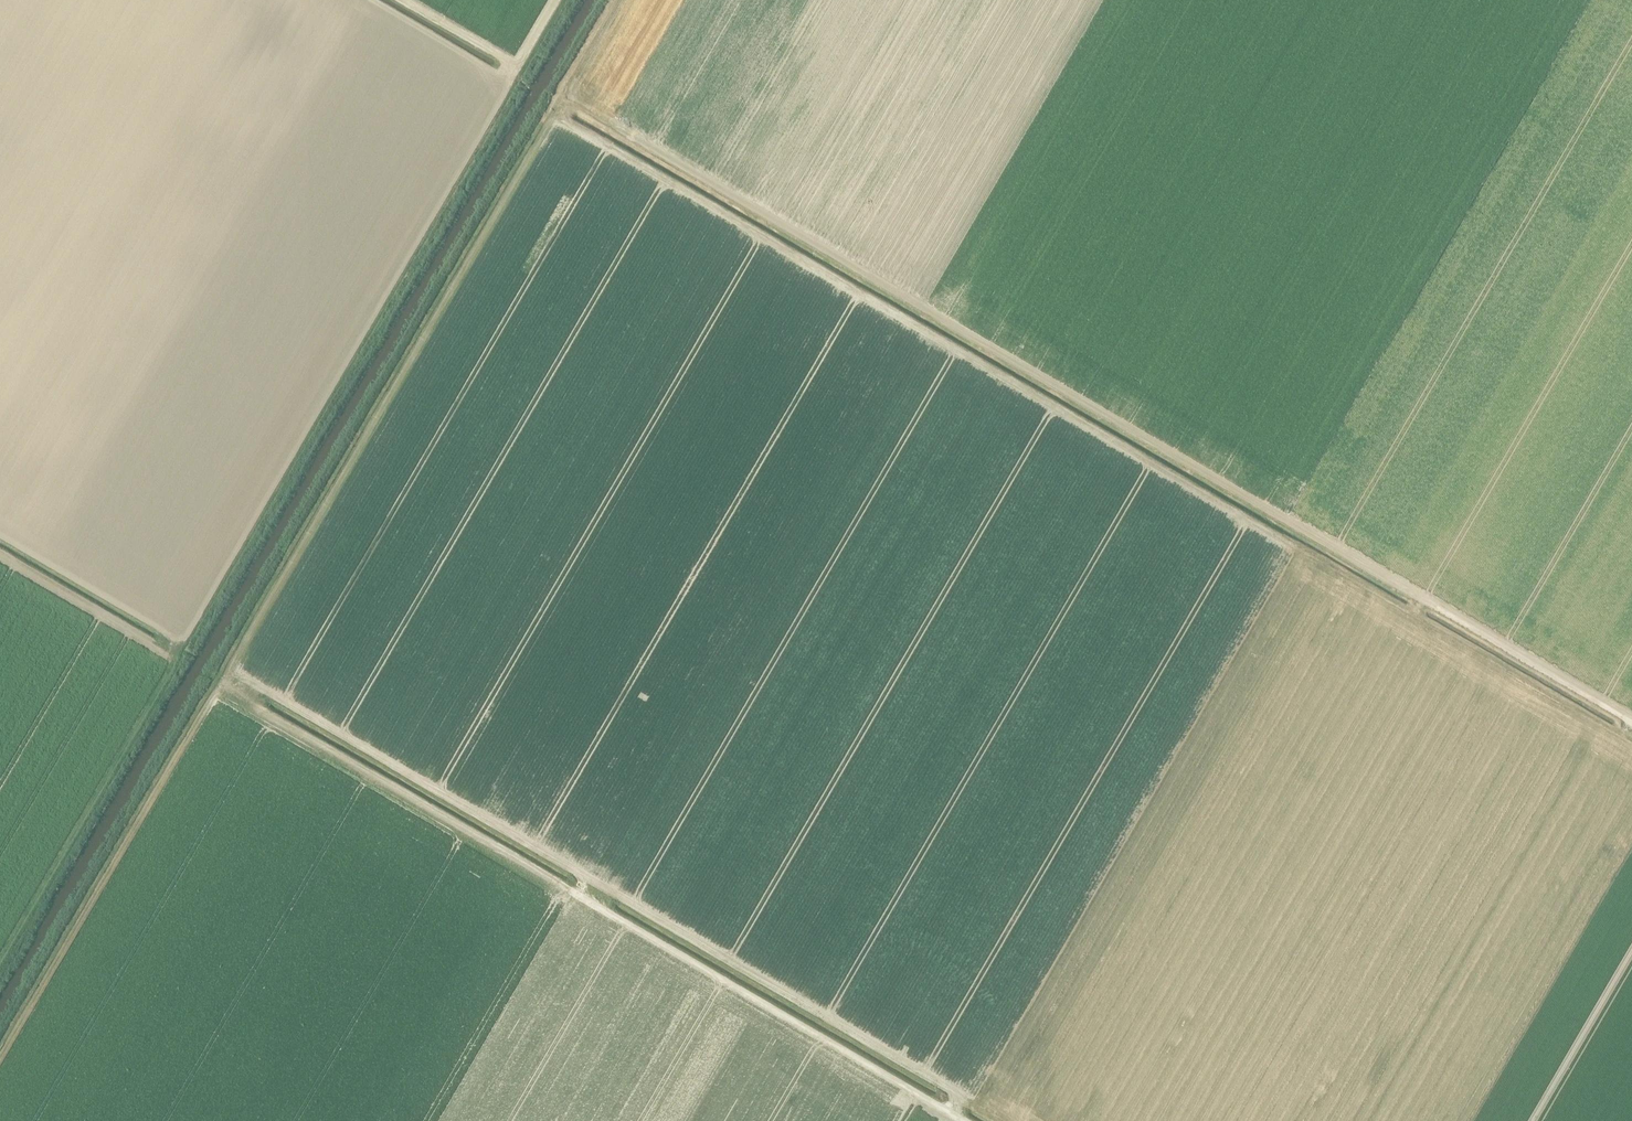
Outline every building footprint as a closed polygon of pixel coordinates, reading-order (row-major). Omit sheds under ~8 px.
[(194,646),(200,637),(194,632),(187,641),(194,646)]
